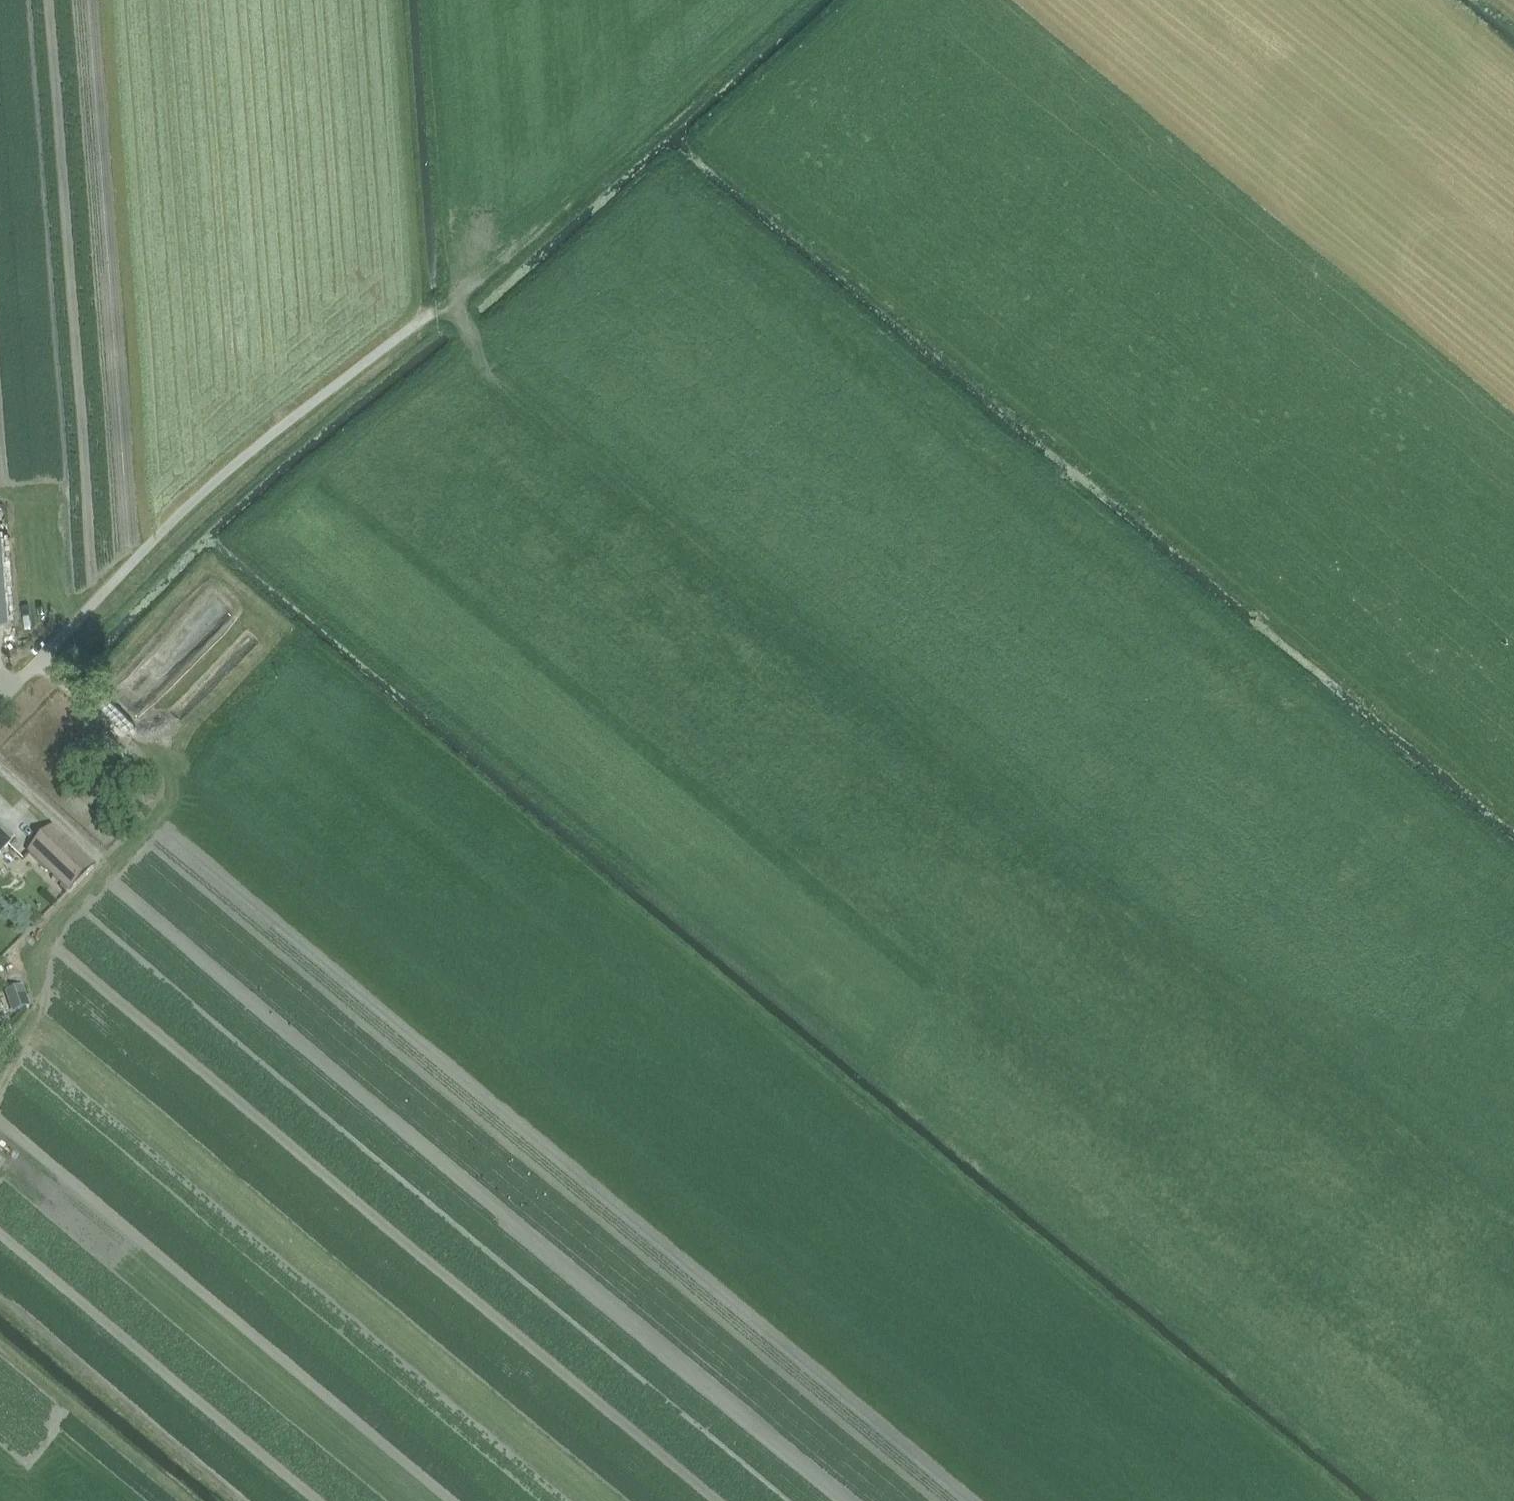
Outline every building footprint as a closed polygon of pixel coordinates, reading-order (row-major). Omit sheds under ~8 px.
[(180,765),(195,759),(190,747),(175,753),(180,765)] [(94,866),(53,827),(29,853),(69,891),(94,866)] [(10,843),(0,834),(0,854),(10,843)] [(14,1000),(24,998),(20,978),(10,980),(14,1000)]
